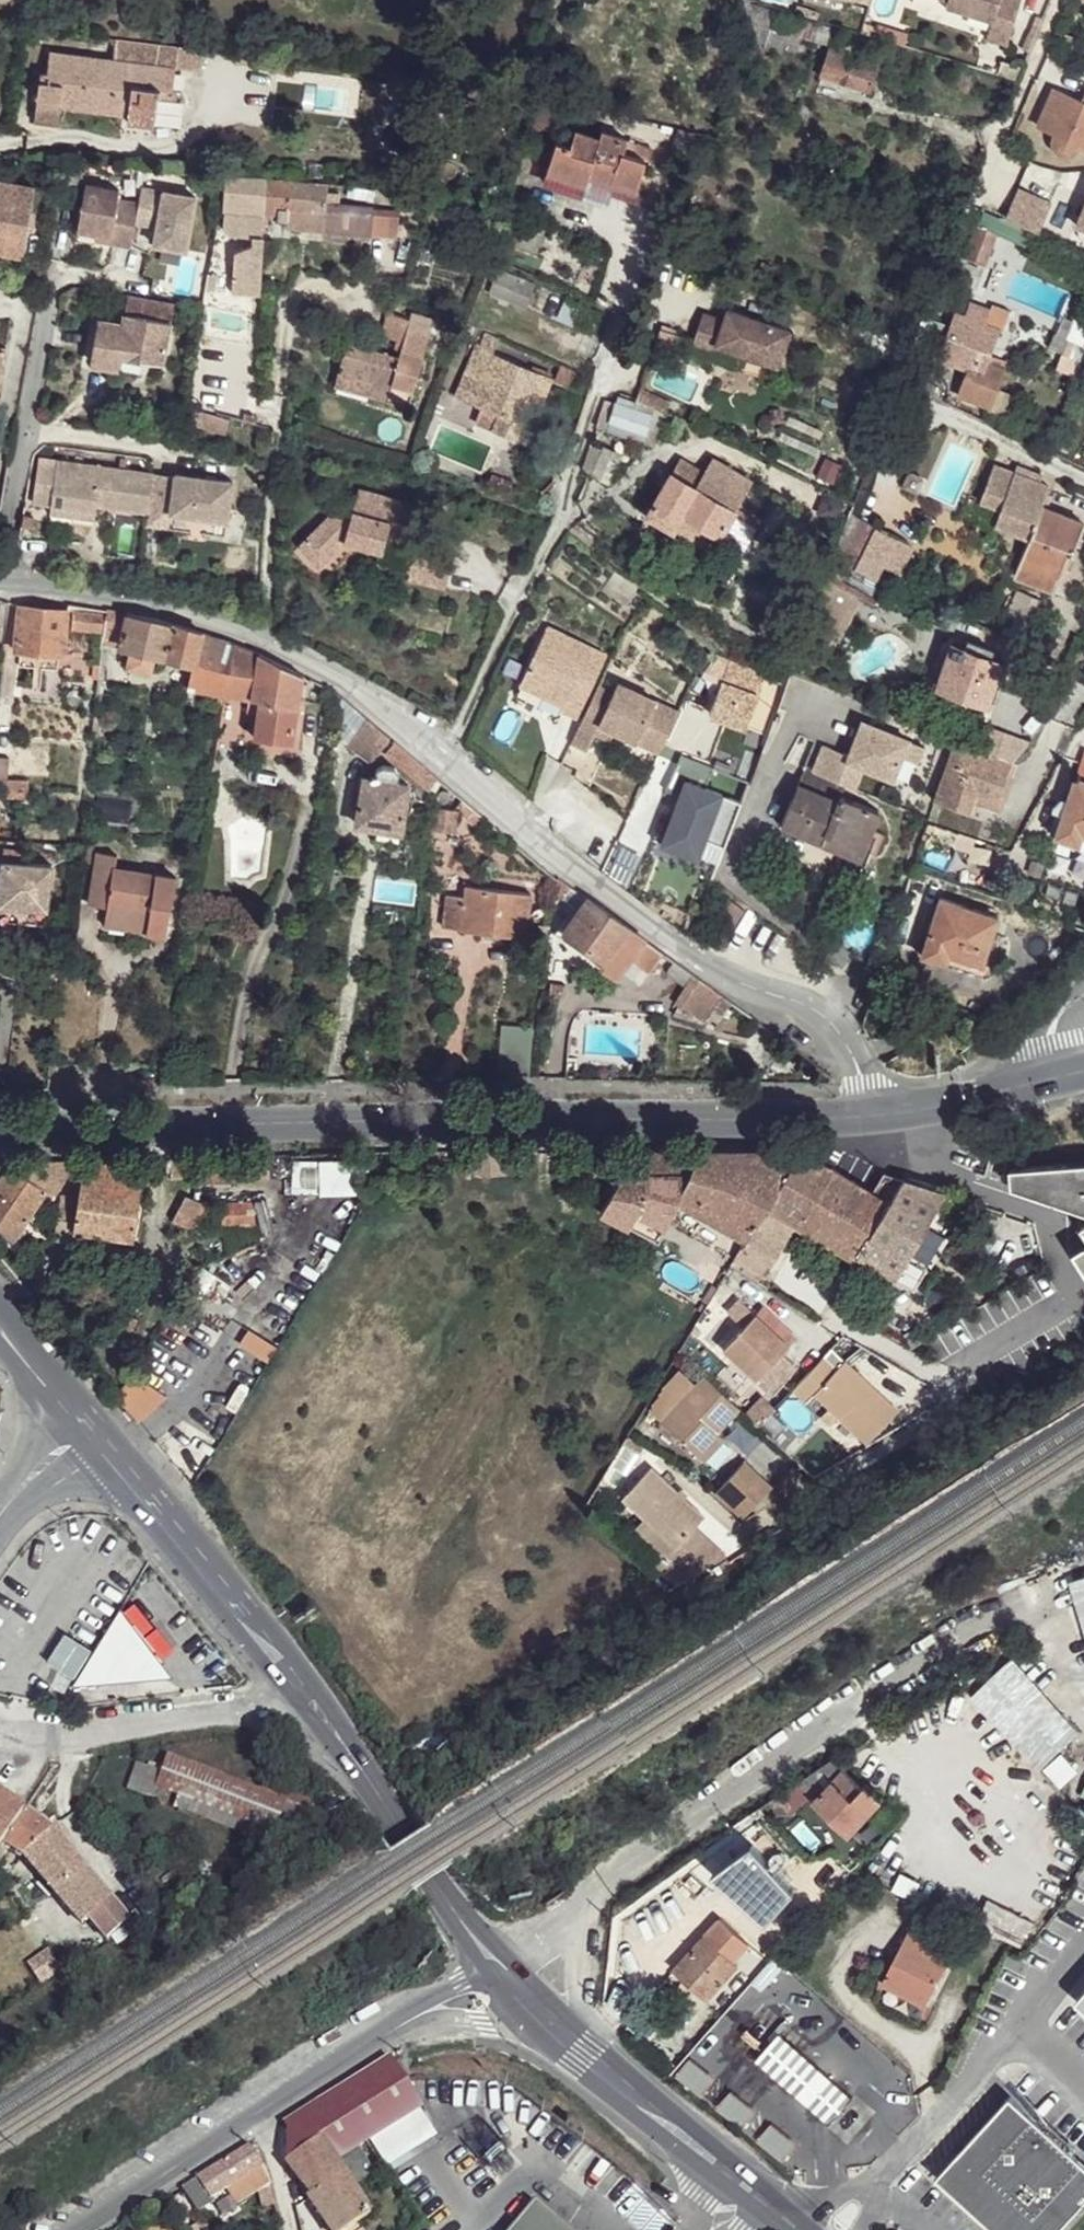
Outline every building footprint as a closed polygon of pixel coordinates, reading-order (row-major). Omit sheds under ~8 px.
[(727,14),(822,43),(823,40),(837,43),(851,47),(852,43),(853,39),(840,34),(840,31),(749,2),(750,0),(732,0),(727,14)] [(944,8),(989,21),(984,38),(1005,44),(1019,0),(947,0),(944,8)] [(880,50),(852,43),(851,47),(837,43),(823,40),(822,43),(815,72),(868,88),(880,50)] [(174,71),(54,54),(50,76),(42,75),(39,122),(60,125),(66,101),(134,112),(133,122),(160,126),(165,93),(171,94),(174,71)] [(1054,89),(1038,126),(1054,132),(1052,143),(1059,152),(1070,153),(1077,144),(1083,147),(1083,102),(1054,89)] [(569,142),(553,139),(542,169),(580,186),(585,177),(630,191),(640,161),(620,153),(624,140),(598,130),(596,138),(573,131),(569,142)] [(0,173),(0,246),(21,250),(33,180),(0,173)] [(265,181),(230,178),(225,227),(230,232),(254,234),(252,243),(237,254),(234,294),(261,294),(265,236),(265,217),(265,181)] [(324,187),(265,181),(265,217),(276,217),(275,221),(275,225),(281,227),(285,222),(289,222),(292,209),(325,210),(325,191),(324,187)] [(128,244),(135,201),(114,197),(115,187),(82,182),(81,190),(74,228),(92,231),(107,233),(106,240),(128,244)] [(1013,183),(1004,214),(1040,226),(1049,194),(1013,183)] [(192,194),(138,185),(132,222),(153,226),(150,242),(182,248),(192,194)] [(336,192),(325,191),(325,210),(326,227),(371,230),(371,205),(336,203),(336,192)] [(1075,223),(1083,226),(1083,203),(1075,223)] [(991,211),(984,208),(980,223),(995,231),(998,224),(989,219),(991,211)] [(980,223),(976,224),(964,255),(984,263),(995,231),(980,223)] [(107,233),(92,231),(91,238),(106,240),(107,233)] [(517,278),(509,296),(524,302),(531,285),(517,278)] [(172,303),(129,295),(124,314),(121,322),(115,321),(112,320),(103,318),(94,362),(115,365),(119,355),(161,360),(172,303)] [(772,366),(784,330),(722,309),(718,319),(698,312),(687,343),(709,351),(711,345),(772,366)] [(439,318),(418,310),(415,318),(408,340),(404,354),(353,339),(339,380),(411,404),(428,353),(439,318)] [(415,318),(392,311),(385,332),(408,340),(415,318)] [(124,314),(114,312),(112,320),(115,321),(121,322),(124,314)] [(995,328),(955,315),(940,357),(967,369),(959,394),(987,403),(991,398),(1001,367),(985,362),(995,328)] [(449,321),(439,318),(428,353),(439,355),(449,321)] [(518,364),(501,359),(480,350),(474,363),(468,362),(457,390),(503,408),(497,426),(524,438),(549,377),(518,364)] [(996,400),(991,398),(987,403),(987,410),(993,411),(996,400)] [(503,408),(482,401),(476,419),(497,426),(503,408)] [(662,417),(616,401),(607,427),(651,444),(662,417)] [(229,413),(193,404),(189,418),(225,427),(229,413)] [(618,449),(601,442),(591,470),(605,477),(618,449)] [(47,501),(54,456),(35,453),(29,498),(47,501)] [(144,507),(149,468),(54,456),(47,501),(92,506),(92,501),(93,495),(100,496),(99,502),(144,507)] [(702,470),(679,458),(670,473),(694,488),(702,470)] [(747,483),(709,462),(702,470),(694,488),(670,473),(649,513),(709,550),(716,539),(719,534),(727,539),(739,515),(731,513),(734,508),(747,483)] [(1082,521),(1043,506),(1051,485),(1041,482),(1016,472),(996,464),(981,499),(1002,507),(996,523),(1030,536),(1016,572),(1056,589),(1082,521)] [(1044,474),(1019,464),(1016,472),(1041,482),(1044,474)] [(228,476),(171,468),(171,471),(149,468),(144,507),(143,519),(164,521),(166,508),(223,515),(228,476)] [(343,515),(323,511),(291,542),(313,565),(338,541),(377,550),(380,538),(399,542),(401,540),(408,501),(354,487),(343,515)] [(92,506),(47,501),(46,509),(91,514),(92,506)] [(223,515),(166,508),(164,521),(164,524),(221,531),(223,515)] [(719,534),(716,539),(741,554),(760,523),(734,508),(731,513),(739,515),(727,539),(719,534)] [(895,539),(874,530),(862,553),(849,548),(840,564),(876,580),(895,539)] [(399,542),(380,538),(377,550),(374,562),(404,570),(411,542),(401,540),(399,542)] [(449,552),(411,542),(404,570),(404,576),(440,584),(449,552)] [(870,600),(880,580),(876,580),(840,564),(830,559),(822,577),(811,606),(799,636),(817,643),(829,612),(841,617),(853,592),(870,600)] [(1041,596),(1020,583),(1009,606),(1030,618),(1041,596)] [(62,609),(19,605),(15,652),(60,654),(62,609)] [(125,612),(105,608),(105,613),(102,643),(122,646),(125,612)] [(105,613),(72,610),(73,628),(76,628),(89,630),(89,647),(99,647),(102,643),(105,613)] [(159,615),(125,612),(122,646),(135,648),(158,651),(199,657),(225,660),(228,639),(159,615)] [(607,650),(546,622),(519,679),(564,699),(562,704),(578,712),(607,650)] [(256,650),(228,639),(225,660),(222,682),(259,687),(254,735),(291,740),(300,674),(256,650)] [(988,648),(965,643),(962,650),(952,648),(942,688),(985,700),(997,660),(985,655),(988,648)] [(158,651),(135,648),(133,664),(137,668),(152,671),(155,666),(158,651)] [(763,666),(728,652),(706,707),(741,721),(763,666)] [(225,660),(199,657),(196,679),(222,682),(225,660)] [(599,680),(573,736),(588,744),(597,727),(600,718),(616,726),(663,749),(681,706),(619,677),(614,687),(599,680)] [(564,699),(519,679),(514,690),(559,710),(562,704),(564,699)] [(387,733),(366,716),(363,722),(354,743),(379,751),(387,733)] [(616,726),(600,718),(597,727),(612,734),(616,726)] [(864,718),(850,751),(826,741),(814,767),(845,780),(855,784),(863,763),(893,775),(903,753),(919,759),(926,744),(864,718)] [(1004,760),(953,741),(934,798),(968,812),(972,799),(977,788),(996,796),(1005,770),(1009,762),(1004,760)] [(1080,750),(1053,837),(1074,843),(1079,834),(1083,835),(1083,751),(1080,750)] [(701,785),(710,764),(678,753),(661,786),(681,794),(663,841),(698,855),(704,840),(723,846),(739,799),(701,785)] [(805,763),(796,783),(779,822),(820,839),(823,830),(858,844),(874,805),(840,791),(845,780),(814,767),(805,763)] [(379,764),(376,766),(373,777),(395,781),(396,769),(393,765),(379,764)] [(1013,774),(1005,770),(996,796),(1003,799),(1013,774)] [(373,777),(365,776),(356,821),(399,827),(406,783),(395,781),(373,777)] [(996,796),(977,788),(972,799),(999,810),(1003,799),(996,796)] [(457,812),(432,807),(429,826),(453,830),(457,812)] [(858,844),(823,830),(820,839),(818,841),(856,853),(858,844)] [(115,851),(96,849),(90,901),(107,904),(105,915),(146,921),(146,927),(166,930),(174,873),(115,863),(115,851)] [(3,858),(0,892),(0,901),(47,908),(52,866),(3,858)] [(531,892),(467,883),(464,894),(448,891),(443,923),(526,933),(531,892)] [(642,937),(585,895),(578,904),(564,925),(606,956),(599,964),(616,977),(631,958),(651,973),(665,954),(642,937)] [(996,918),(940,898),(922,952),(979,971),(996,918)] [(146,921),(105,915),(105,922),(146,927),(146,921)] [(719,993),(691,973),(676,1001),(680,1003),(674,1011),(702,1020),(719,993)] [(529,1026),(497,1025),(499,1068),(529,1068),(529,1026)] [(289,1152),(291,1190),(357,1185),(354,1148),(289,1152)] [(800,1153),(638,1149),(609,1201),(653,1224),(664,1229),(677,1206),(747,1240),(771,1202),(800,1153)] [(505,1150),(478,1150),(478,1175),(505,1176),(505,1150)] [(834,1169),(800,1153),(771,1202),(791,1213),(797,1217),(802,1221),(834,1169)] [(150,1159),(84,1161),(77,1214),(75,1231),(133,1238),(150,1159)] [(14,1163),(0,1183),(0,1228),(13,1237),(65,1161),(14,1163)] [(1083,1209),(1083,1161),(1023,1165),(1018,1185),(1083,1209)] [(890,1201),(834,1169),(802,1221),(807,1224),(857,1255),(861,1251),(890,1201)] [(945,1191),(905,1177),(890,1201),(861,1251),(896,1274),(912,1284),(930,1255),(936,1258),(958,1219),(956,1217),(960,1207),(954,1204),(959,1196),(945,1191)] [(210,1206),(183,1195),(172,1219),(199,1231),(210,1206)] [(653,1224),(609,1201),(605,1211),(647,1234),(653,1224)] [(253,1202),(211,1207),(214,1228),(255,1223),(253,1202)] [(791,1213),(771,1202),(747,1240),(743,1246),(735,1262),(762,1278),(789,1229),(802,1235),(807,1224),(802,1221),(797,1217),(791,1213)] [(77,1214),(58,1212),(53,1242),(72,1245),(75,1231),(77,1214)] [(794,1341),(761,1310),(728,1344),(763,1375),(789,1347),(794,1341)] [(801,1360),(789,1347),(763,1375),(774,1388),(801,1360)] [(839,1367),(825,1355),(793,1390),(808,1404),(818,1394),(861,1434),(869,1442),(901,1409),(847,1357),(839,1367)] [(116,1396),(137,1417),(161,1394),(140,1373),(116,1396)] [(740,1407),(705,1374),(663,1418),(696,1451),(721,1426),(740,1407)] [(861,1434),(818,1394),(808,1404),(805,1408),(847,1449),(861,1434)] [(729,1435),(721,1426),(696,1451),(706,1461),(729,1435)] [(772,1485),(745,1459),(738,1468),(765,1493),(772,1485)] [(703,1516),(651,1466),(622,1494),(643,1515),(675,1546),(665,1555),(687,1578),(724,1556),(694,1526),(703,1516)] [(765,1493),(738,1468),(714,1490),(744,1518),(765,1493)] [(675,1546),(643,1515),(634,1525),(665,1555),(675,1546)] [(164,1659),(121,1605),(74,1684),(160,1673),(164,1659)] [(292,1807),(169,1763),(158,1788),(268,1829),(281,1835),(292,1807)] [(833,1763),(783,1795),(799,1810),(813,1796),(818,1800),(845,1774),(833,1763)] [(845,1774),(818,1800),(850,1835),(882,1801),(869,1787),(863,1793),(845,1774)] [(0,1797),(0,1848),(2,1845),(0,1843),(24,1812),(0,1797)] [(50,1830),(24,1812),(0,1843),(2,1845),(22,1853),(50,1830)] [(92,1877),(55,1826),(50,1830),(22,1853),(52,1892),(65,1882),(73,1892),(92,1877)] [(65,1882),(52,1892),(64,1907),(79,1925),(85,1920),(102,1941),(125,1923),(109,1902),(92,1877),(73,1892),(65,1882)] [(806,1878),(784,1901),(810,1923),(831,1900),(806,1878)] [(723,1923),(677,1967),(708,2001),(741,1969),(735,1964),(750,1949),(723,1923)] [(917,1926),(883,1986),(924,2009),(958,1949),(917,1926)] [(876,1982),(868,1997),(921,2028),(929,2013),(924,2009),(883,1986),(876,1982)] [(696,2072),(728,2095),(743,2075),(711,2052),(696,2072)] [(310,2199),(328,2229),(341,2229),(370,2211),(346,2175),(359,2165),(351,2152),(369,2141),(424,2105),(393,2058),(287,2128),(287,2165),(301,2185),(310,2199)] [(933,2174),(994,2229),(1052,2229),(1083,2195),(1083,2162),(1007,2092),(933,2174)] [(852,2156),(850,2129),(791,2132),(792,2159),(852,2156)] [(264,2170),(251,2148),(196,2180),(183,2188),(182,2189),(197,2215),(213,2205),(211,2200),(225,2192),(235,2208),(268,2189),(264,2170)] [(507,2229),(566,2229),(531,2201),(507,2229)]
